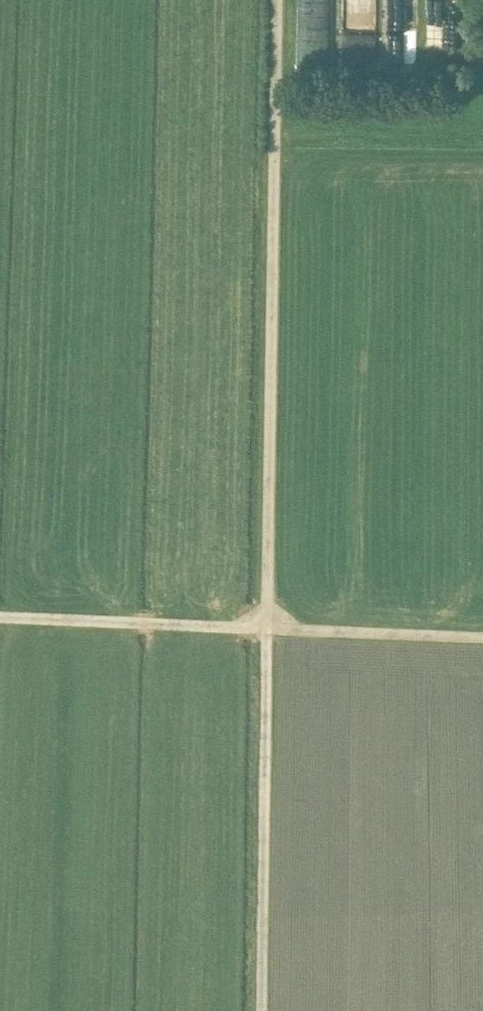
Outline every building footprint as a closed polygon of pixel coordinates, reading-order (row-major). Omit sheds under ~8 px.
[(298,45),(332,46),(333,0),(299,0),(298,45)]
